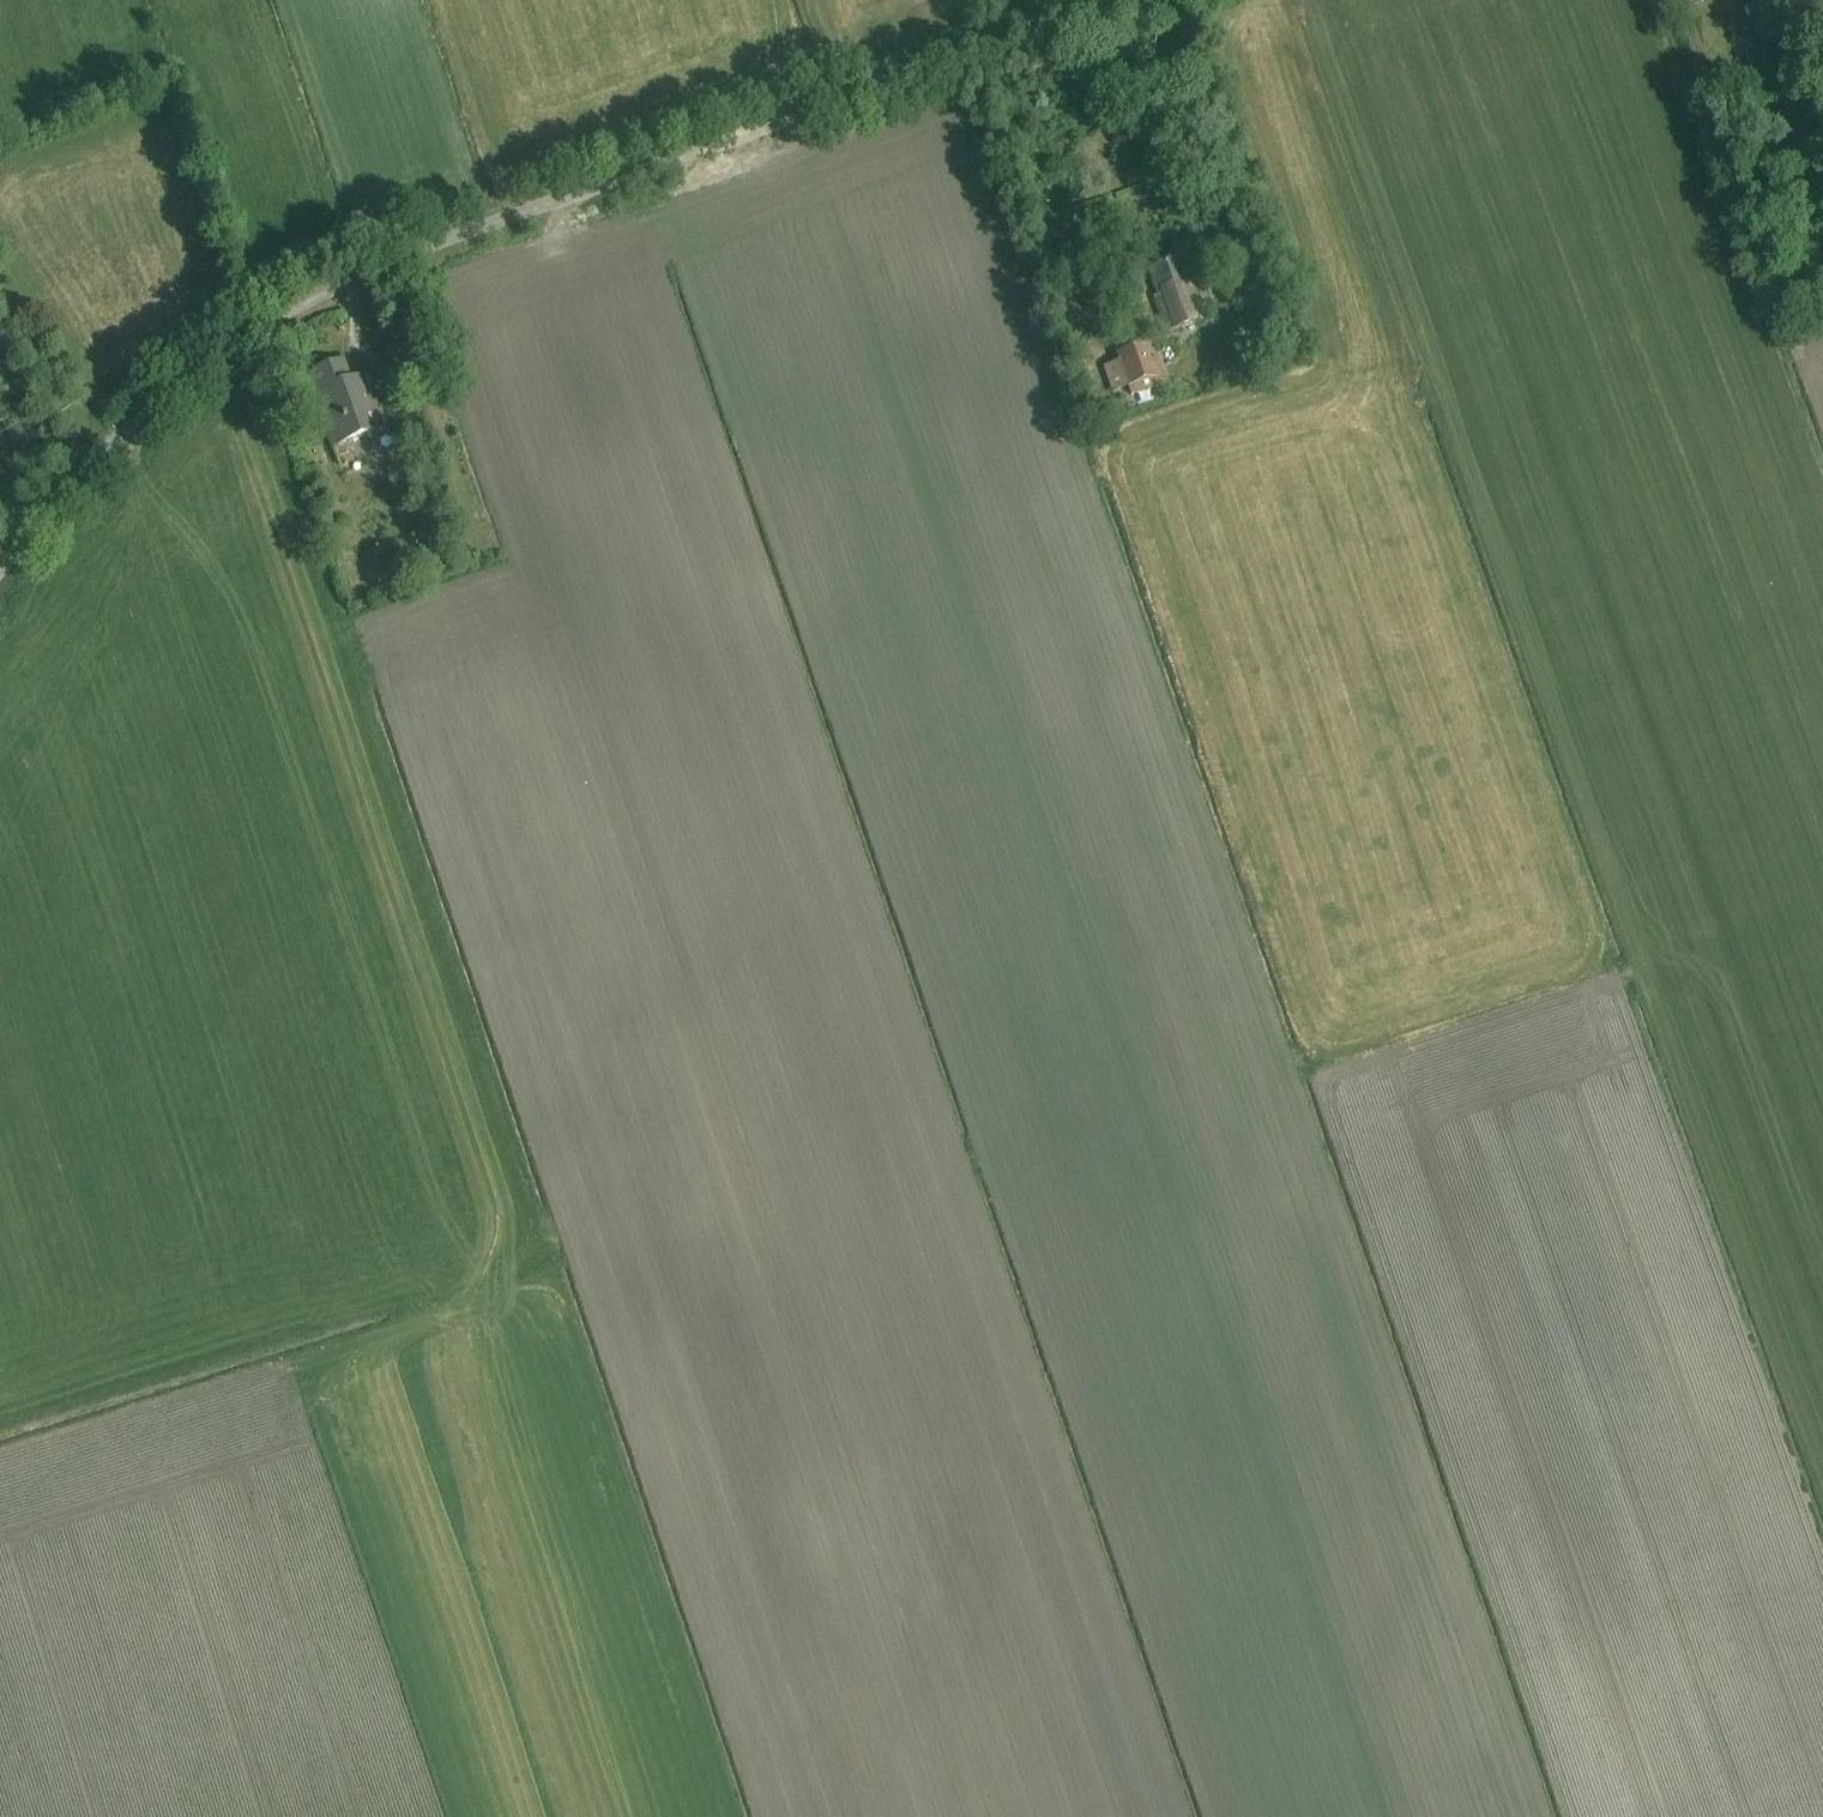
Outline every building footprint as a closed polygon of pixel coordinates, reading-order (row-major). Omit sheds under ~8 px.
[(1167,333),(1205,319),(1193,287),(1190,288),(1187,279),(1181,281),(1173,261),(1147,271),(1157,296),(1153,297),(1167,333)] [(1145,302),(1141,291),(1127,297),(1131,307),(1145,302)] [(1150,359),(1143,342),(1114,354),(1117,361),(1103,366),(1113,391),(1128,386),(1131,395),(1166,382),(1156,357),(1150,359)] [(331,447),(387,427),(368,376),(349,383),(342,363),(306,376),(331,447)] [(304,404),(290,408),(294,421),(308,416),(304,404)] [(406,426),(386,432),(392,449),(411,443),(406,426)]
